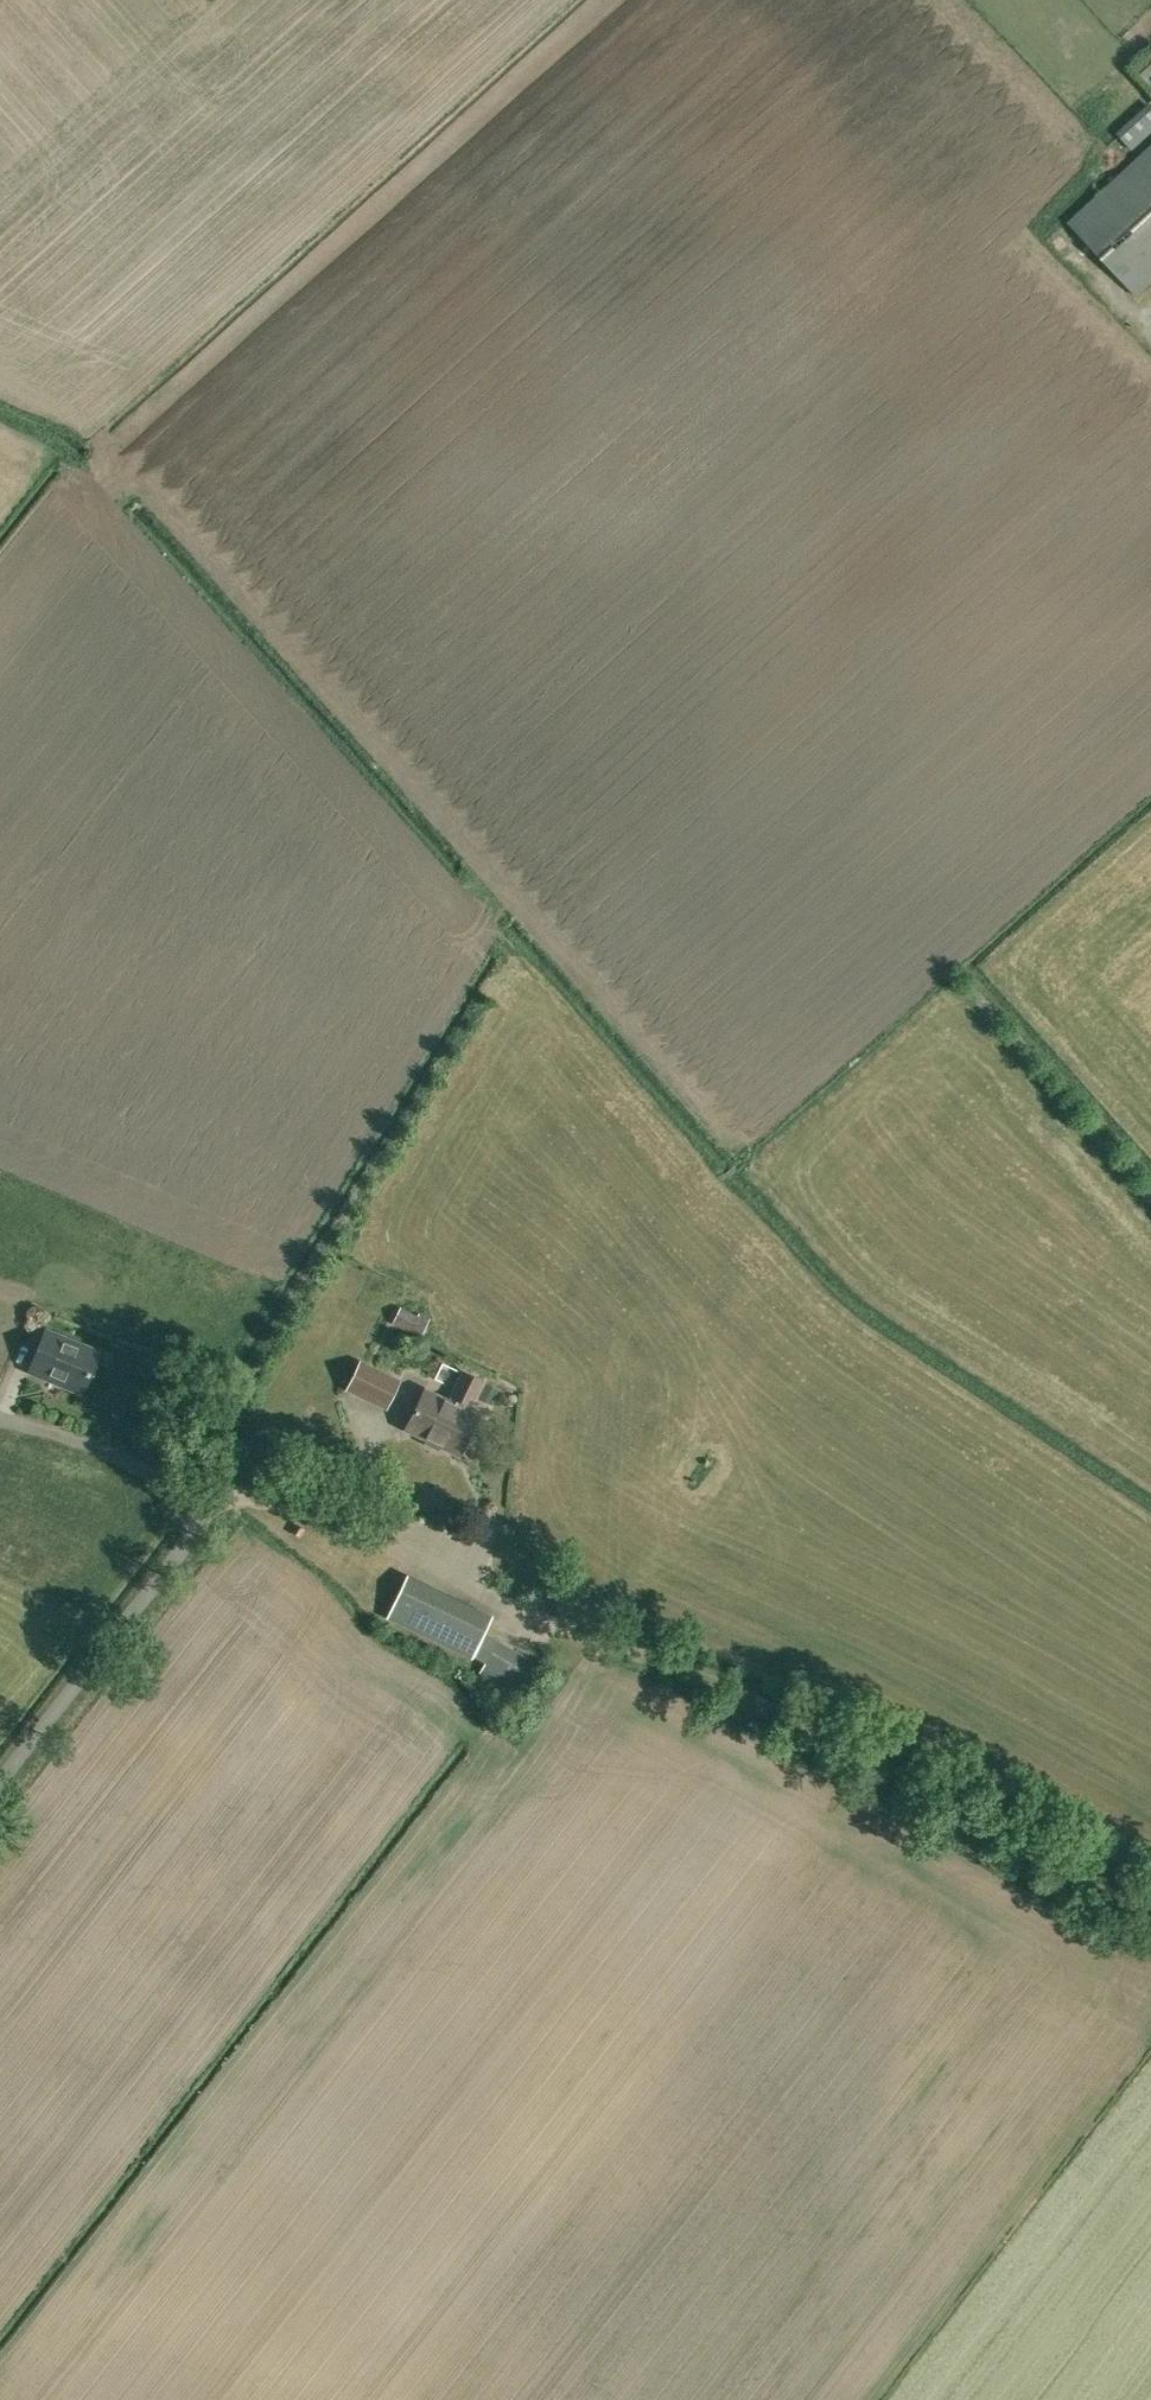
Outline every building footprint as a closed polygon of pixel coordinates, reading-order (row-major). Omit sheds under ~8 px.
[(1116,274),(1138,298),(1150,286),(1150,145),(1068,222),(1116,274)] [(391,1324),(420,1338),(430,1317),(419,1312),(417,1316),(400,1307),(391,1324)] [(81,1392),(98,1353),(47,1331),(30,1370),(81,1392)] [(360,1364),(348,1389),(386,1408),(399,1382),(360,1364)] [(407,1428),(442,1445),(460,1454),(478,1418),(468,1413),(482,1383),(475,1379),(463,1373),(448,1403),(424,1392),(407,1428)] [(387,1622),(462,1659),(468,1662),(487,1623),(406,1584),(387,1622)] [(478,1674),(521,1698),(513,1711),(524,1717),(550,1672),(541,1667),(541,1666),(497,1641),(478,1674)]
